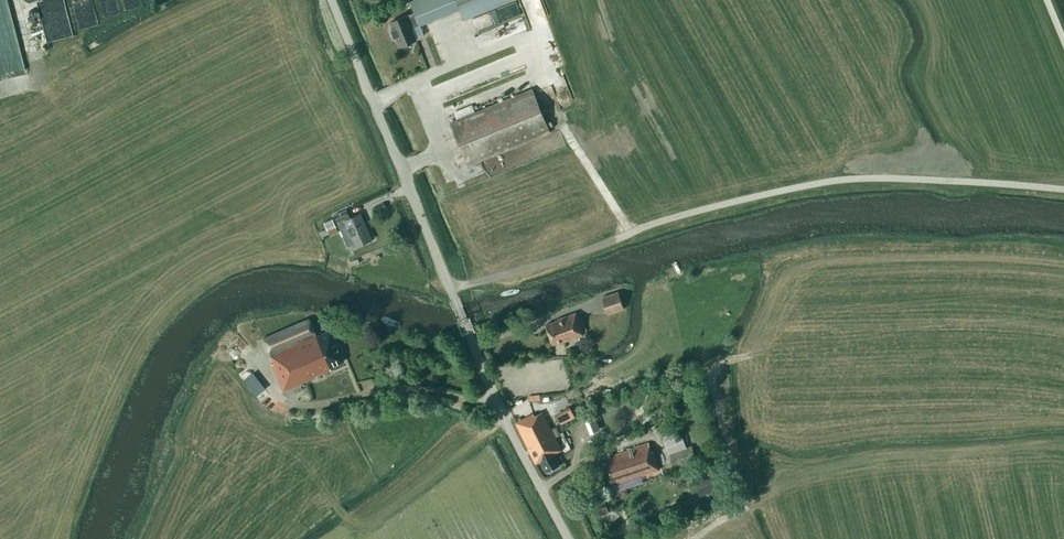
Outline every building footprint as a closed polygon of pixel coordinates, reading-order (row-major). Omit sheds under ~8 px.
[(13,85),(11,76),(28,72),(10,0),(0,0),(0,88),(13,85)] [(417,40),(412,28),(420,25),(461,8),(465,19),(511,0),(411,0),(410,0),(415,13),(407,16),(406,15),(390,22),(393,29),(391,29),(395,38),(396,37),(400,46),(417,40)] [(550,18),(563,13),(559,0),(544,0),(550,18)] [(77,19),(81,28),(100,21),(95,6),(81,11),(83,17),(77,19)] [(47,39),(74,33),(70,14),(42,21),(47,39)] [(468,166),(539,137),(550,132),(532,89),(450,122),(468,166)] [(334,215),(338,224),(348,246),(355,244),(356,247),(372,240),(360,214),(351,218),(348,212),(347,209),(334,215)] [(333,219),(324,223),(328,231),(336,227),(333,219)] [(624,309),(618,292),(602,298),(607,314),(624,309)] [(555,321),(544,325),(552,347),(563,343),(563,344),(585,335),(584,332),(587,331),(580,313),(577,315),(576,312),(554,320),(555,321)] [(309,322),(264,341),(273,363),(271,364),(282,391),(330,371),(329,367),(343,361),(329,330),(315,336),(309,322)] [(265,389),(253,374),(244,381),(256,397),(265,389)] [(571,403),(555,410),(561,422),(577,415),(571,403)] [(535,416),(534,414),(533,414),(516,423),(536,463),(541,461),(546,472),(560,465),(554,454),(561,450),(551,430),(555,428),(550,418),(546,420),(542,412),(535,416)] [(692,445),(686,447),(681,434),(678,435),(676,432),(665,436),(666,439),(664,440),(675,469),(683,467),(685,469),(698,464),(692,445)] [(652,452),(649,442),(632,448),(632,449),(612,455),(612,454),(599,458),(608,487),(659,470),(653,451),(652,452)] [(698,489),(693,491),(695,498),(725,488),(717,469),(717,468),(693,477),(694,478),(698,489)]
